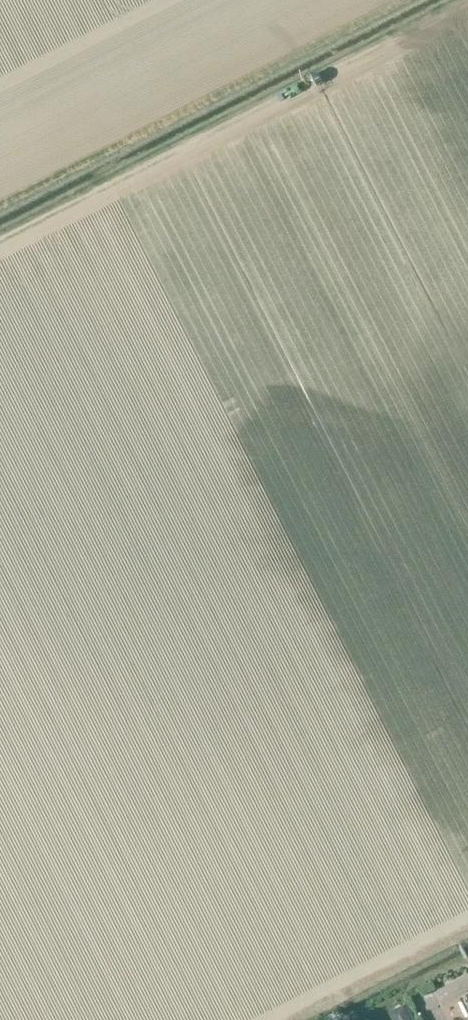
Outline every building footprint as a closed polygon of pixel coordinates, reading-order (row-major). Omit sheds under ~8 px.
[(428,987),(433,996),(450,988),(446,979),(428,987)] [(459,999),(467,1017),(467,994),(459,999)] [(403,1019),(397,1003),(382,1008),(386,1019),(402,1019),(403,1019)]
